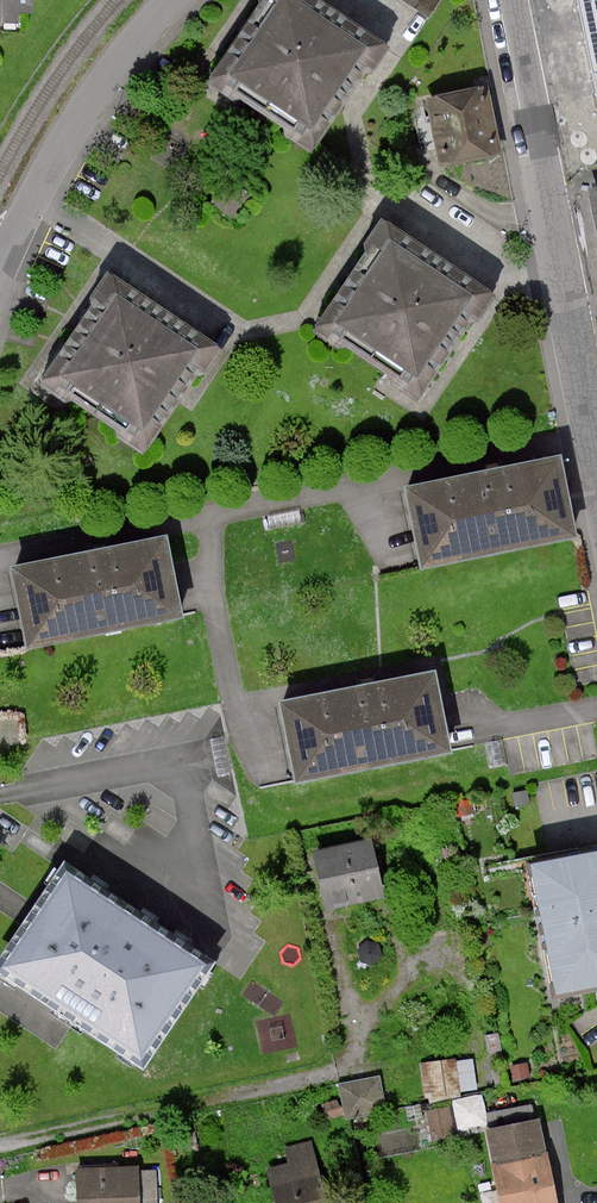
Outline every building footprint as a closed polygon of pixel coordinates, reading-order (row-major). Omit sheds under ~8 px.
[(18,24),(19,11),(28,12),(29,0),(0,0),(0,23),(18,24)] [(213,81),(313,146),(379,45),(310,0),(267,0),(250,25),(213,81)] [(596,76),(596,0),(582,0),(596,76)] [(432,97),(445,164),(497,154),(483,87),(432,97)] [(448,351),(486,293),(384,224),(314,330),(416,397),(424,385),(448,351)] [(74,334),(45,380),(147,446),(215,348),(112,276),(74,334)] [(407,489),(423,565),(574,532),(558,456),(407,489)] [(23,604),(32,645),(180,612),(163,537),(15,570),(23,604)] [(284,704),(299,779),(447,749),(433,674),(284,704)] [(314,858),(324,905),(335,903),(384,893),(374,846),(314,858)] [(596,987),(596,855),(536,866),(559,994),(596,987)] [(208,966),(68,875),(37,921),(5,971),(145,1062),(208,966)] [(435,1056),(434,1088),(461,1089),(463,1057),(435,1056)] [(340,1078),(348,1111),(388,1103),(381,1069),(340,1078)] [(483,1091),(457,1097),(463,1123),(490,1116),(483,1091)] [(506,1118),(539,1110),(537,1099),(504,1107),(506,1118)] [(489,1130),(496,1165),(503,1202),(555,1202),(545,1156),(538,1120),(489,1130)] [(281,1202),(327,1202),(313,1144),(290,1150),(294,1168),(273,1172),(281,1202)] [(154,1174),(138,1174),(137,1169),(79,1171),(80,1202),(155,1202),(154,1174)]
